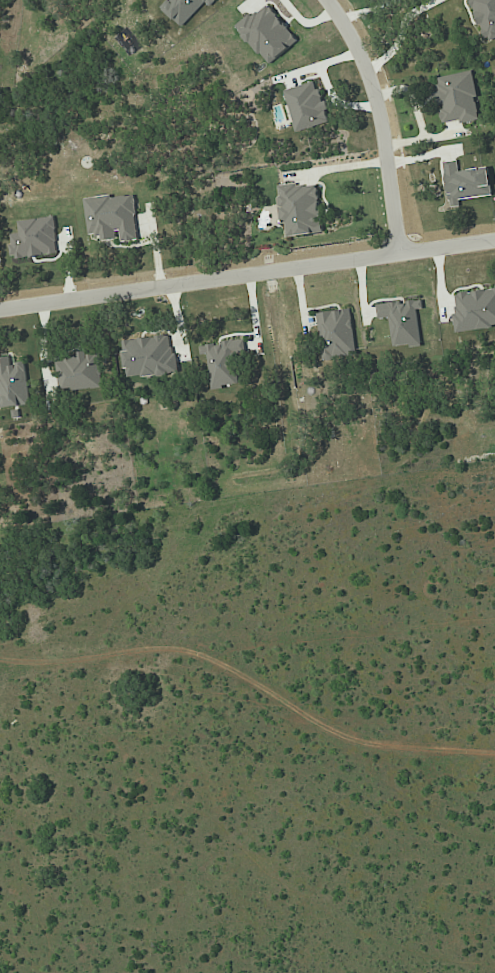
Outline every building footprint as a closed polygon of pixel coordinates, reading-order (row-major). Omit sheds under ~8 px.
[(210,0),(169,0),(162,7),(184,28),(210,0)] [(494,37),(494,0),(471,0),(485,41),(494,37)] [(298,41),(267,3),(237,27),(269,66),(298,41)] [(481,120),(472,71),(435,78),(443,123),(460,120),(461,123),(481,120)] [(284,92),(298,133),(330,121),(326,110),(327,110),(316,80),(284,92)] [(443,163),(449,201),(493,195),(489,167),(459,171),(457,161),(443,163)] [(322,232),(316,182),(278,187),(284,237),(322,232)] [(84,199),(89,235),(99,233),(100,240),(119,238),(120,242),(139,240),(133,193),(84,199)] [(19,221),(20,233),(9,234),(12,259),(59,253),(54,216),(19,221)] [(494,326),(494,289),(453,294),(457,331),(494,326)] [(421,342),(417,309),(423,309),(422,300),(377,305),(378,318),(390,317),(393,346),(421,342)] [(316,314),(322,358),(357,353),(351,309),(316,314)] [(123,340),(127,377),(176,372),(172,335),(123,340)] [(212,388),(242,385),(239,356),(246,356),(245,340),(200,345),(201,356),(208,356),(212,388)] [(98,353),(86,355),(85,351),(76,352),(76,356),(64,358),(64,361),(58,362),(62,392),(102,387),(98,353)] [(11,364),(10,356),(0,358),(0,399),(1,408),(30,405),(25,362),(11,364)]
